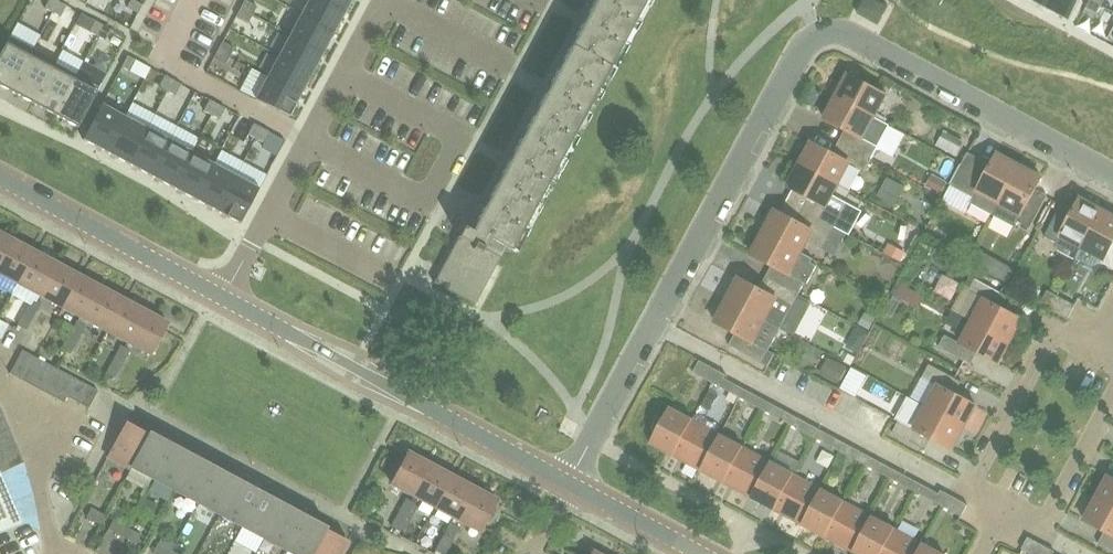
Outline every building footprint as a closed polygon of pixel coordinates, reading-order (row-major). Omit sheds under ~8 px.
[(45,8),(53,12),(58,1),(56,0),(49,0),(45,8)] [(127,7),(138,13),(143,5),(134,0),(131,0),(127,7)] [(240,8),(253,15),(257,7),(245,0),(240,8)] [(301,13),(335,32),(346,11),(326,0),(308,0),(301,13)] [(346,11),(352,0),(326,0),(346,11)] [(466,228),(464,227),(434,282),(475,304),(506,247),(512,250),(646,0),(595,0),(478,218),(472,231),(466,228)] [(858,14),(879,25),(889,6),(877,0),(865,0),(858,14)] [(1046,8),(1051,0),(1031,0),(1046,8)] [(1046,8),(1069,21),(1081,0),(1051,0),(1046,8)] [(1086,8),(1098,14),(1102,6),(1091,0),(1090,0),(1086,8)] [(58,1),(53,12),(61,16),(66,5),(58,1)] [(240,8),(236,16),(248,23),(253,15),(240,8)] [(301,13),(290,34),(323,53),(335,32),(301,13)] [(95,21),(89,32),(97,36),(103,25),(95,21)] [(103,25),(97,36),(105,40),(111,29),(103,25)] [(290,34),(278,55),(312,74),(323,53),(290,34)] [(0,55),(0,86),(10,91),(33,48),(10,36),(0,55)] [(222,42),(218,50),(230,57),(235,49),(222,42)] [(33,48),(10,91),(32,103),(55,60),(33,48)] [(218,50),(213,58),(226,65),(230,57),(218,50)] [(278,55),(267,76),(301,95),(312,74),(278,55)] [(128,56),(122,67),(130,71),(136,60),(128,56)] [(55,60),(32,103),(55,115),(76,75),(55,63),(56,61),(55,60)] [(240,89),(240,90),(255,98),(289,117),(290,116),(301,95),(267,76),(251,68),(240,89)] [(837,97),(874,117),(886,94),(849,74),(837,97)] [(76,75),(55,115),(78,127),(100,87),(76,75)] [(165,76),(159,87),(167,91),(173,80),(165,76)] [(173,80),(167,91),(175,95),(181,84),(173,80)] [(862,139),(874,117),(837,97),(825,119),(851,133),(845,144),(872,159),(878,147),(862,139)] [(210,99),(204,111),(212,115),(218,104),(210,99)] [(125,116),(106,152),(128,164),(147,128),(155,113),(133,101),(125,116)] [(102,103),(83,139),(106,152),(125,116),(102,103)] [(218,104),(212,115),(220,119),(226,108),(218,104)] [(254,123),(248,134),(256,139),(262,128),(254,123)] [(170,140),(150,175),(173,187),(192,152),(199,137),(177,125),(170,140)] [(147,128),(128,164),(150,175),(170,140),(147,128)] [(262,128),(256,139),(264,143),(270,132),(262,128)] [(264,143),(261,148),(276,155),(284,140),(270,132),(264,143)] [(944,132),(936,148),(955,159),(964,143),(944,132)] [(872,159),(845,144),(839,156),(812,142),(800,164),(838,184),(850,163),(865,171),(872,159)] [(192,152),(173,187),(195,199),(214,163),(192,152)] [(993,215),(1020,166),(997,154),(988,171),(977,165),(962,192),(974,198),(971,203),(993,215)] [(962,192),(977,165),(965,158),(950,185),(962,192)] [(214,163),(195,199),(217,211),(236,175),(214,163)] [(831,197),(838,184),(800,164),(788,187),(814,201),(808,212),(835,227),(847,205),(831,197)] [(1015,227),(1018,222),(1030,228),(1045,202),(1033,195),(1042,178),(1020,166),(993,215),(1015,227)] [(947,181),(936,174),(928,187),(940,193),(947,181)] [(236,175),(217,211),(240,223),(259,188),(236,175)] [(1082,248),(1103,210),(1080,198),(1071,216),(1059,209),(1045,236),(1057,242),(1056,243),(1059,250),(1076,260),(1083,248),(1082,248)] [(835,227),(808,212),(802,224),(776,210),(764,232),(801,252),(807,241),(823,249),(835,227)] [(1083,248),(1104,259),(1103,262),(1112,267),(1112,216),(1103,210),(1082,248),(1083,248)] [(472,231),(478,218),(473,215),(466,228),(472,231)] [(13,239),(0,232),(0,263),(13,239)] [(813,259),(801,252),(764,232),(752,255),(778,269),(772,280),(799,295),(805,283),(807,284),(817,266),(811,263),(813,259)] [(35,251),(13,239),(0,263),(0,272),(18,282),(35,251)] [(888,244),(884,252),(902,261),(906,253),(888,244)] [(970,251),(960,246),(956,254),(965,259),(970,251)] [(40,294),(57,263),(35,251),(18,282),(40,294)] [(1002,261),(995,276),(1009,284),(1017,269),(1002,261)] [(61,305),(78,274),(57,263),(40,294),(61,305)] [(85,318),(101,287),(78,274),(61,305),(85,318)] [(799,295),(772,280),(766,292),(739,278),(727,300),(765,320),(780,329),(799,295)] [(973,321),(1010,341),(1022,319),(996,305),(1002,293),(976,279),(969,291),(985,299),(973,321)] [(909,287),(898,281),(892,293),(893,293),(888,303),(898,308),(909,287)] [(107,330),(123,299),(101,287),(85,318),(107,330)] [(1048,291),(1040,305),(1068,319),(1075,305),(1048,291)] [(25,311),(34,316),(42,302),(33,297),(25,311)] [(129,342),(146,311),(123,299),(107,330),(129,342)] [(765,320),(727,300),(715,323),(742,337),(735,349),(768,366),(775,354),(769,351),(780,329),(765,320)] [(27,330),(34,316),(25,311),(18,325),(27,330)] [(146,311),(129,342),(152,354),(168,323),(146,311)] [(875,319),(865,313),(860,323),(870,328),(875,319)] [(1,338),(9,324),(0,319),(0,338),(1,338)] [(70,335),(79,340),(86,326),(77,321),(70,335)] [(998,364),(1010,341),(973,321),(961,343),(945,335),(939,347),(965,362),(972,350),(998,364)] [(868,335),(857,329),(851,341),(862,347),(868,335)] [(71,353),(79,340),(70,335),(62,349),(71,353)] [(114,359),(123,364),(130,350),(121,345),(114,359)] [(23,350),(10,373),(21,379),(33,355),(23,350)] [(33,355),(21,379),(32,385),(44,361),(33,355)] [(115,377),(123,364),(114,359),(106,372),(115,377)] [(700,360),(700,361),(693,372),(720,387),(727,375),(700,360)] [(848,371),(829,360),(823,370),(842,381),(848,371)] [(44,361),(32,385),(43,391),(55,367),(44,361)] [(927,407),(964,427),(976,405),(950,391),(956,379),(930,364),(923,377),(939,385),(927,407)] [(55,367),(43,391),(54,396),(66,373),(55,367)] [(66,373),(54,396),(64,402),(67,396),(77,379),(66,373)] [(77,379),(67,396),(78,402),(87,384),(77,379)] [(751,392),(734,383),(730,392),(746,401),(751,392)] [(87,384),(78,402),(89,408),(98,390),(87,384)] [(776,406),(760,397),(755,406),(772,414),(776,406)] [(676,457),(695,421),(670,407),(664,418),(659,415),(651,430),(656,432),(651,443),(676,457)] [(952,450),(964,427),(927,407),(915,429),(899,421),(893,433),(920,447),(926,436),(952,450)] [(802,420),(785,411),(781,419),(797,428),(802,420)] [(0,420),(0,433),(10,428),(5,417),(0,420)] [(149,433),(148,433),(126,421),(108,455),(131,468),(132,466),(132,465),(149,433)] [(701,470),(720,434),(695,421),(676,457),(701,470)] [(828,433),(811,425),(807,433),(823,442),(828,433)] [(0,433),(0,446),(15,440),(10,428),(0,433)] [(154,477),(172,443),(150,431),(148,433),(149,433),(132,465),(132,466),(154,477)] [(726,484),(745,448),(720,434),(701,470),(726,484)] [(853,447),(837,438),(832,447),(849,456),(853,447)] [(0,446),(0,459),(20,451),(15,440),(0,446)] [(176,489),(195,455),(172,443),(154,477),(176,489)] [(745,448),(726,484),(751,497),(770,461),(745,448)] [(770,461),(751,497),(776,511),(795,475),(792,473),(798,461),(777,450),(770,461)] [(0,459),(0,472),(0,473),(1,472),(25,462),(20,451),(0,459)] [(414,495),(431,464),(408,452),(391,483),(414,495)] [(879,461),(862,452),(858,461),(874,470),(879,461)] [(198,501),(217,467),(195,455),(176,489),(198,501)] [(436,507),(453,476),(431,464),(414,495),(436,507)] [(904,475),(888,466),(884,475),(900,483),(904,475)] [(220,513),(239,479),(217,467),(198,501),(220,513)] [(1,472),(0,473),(0,472),(0,533),(22,523),(1,472)] [(795,475),(776,511),(801,524),(820,488),(795,475)] [(458,519),(475,488),(453,476),(436,507),(458,519)] [(1112,507),(1112,478),(1109,476),(1097,498),(1112,507)] [(243,525),(261,491),(239,479),(220,513),(243,525)] [(930,489),(914,480),(909,488),(926,497),(930,489)] [(475,488),(458,519),(481,531),(498,500),(475,488)] [(820,488),(801,524),(826,538),(845,502),(820,488)] [(941,490),(935,502),(962,517),(968,505),(941,490)] [(265,537),(283,502),(261,491),(243,525),(265,537)] [(399,512),(408,517),(415,503),(406,498),(399,512)] [(1097,498),(1085,521),(1111,535),(1104,547),(1112,551),(1112,507),(1097,498)] [(287,549),(305,514),(283,502),(265,537),(287,549)] [(845,502),(826,538),(851,551),(870,515),(845,502)] [(105,515),(91,508),(86,517),(100,524),(105,515)] [(401,531),(408,517),(399,512),(392,526),(401,531)] [(327,529),(328,527),(305,514),(287,549),(297,553),(313,553),(326,529),(327,529)] [(851,551),(856,553),(882,553),(896,529),(870,515),(851,551)] [(122,536),(127,527),(113,520),(109,529),(122,536)] [(443,536),(452,541),(460,527),(451,522),(443,536)] [(127,527),(122,536),(136,543),(141,534),(127,527)] [(327,529),(326,529),(313,553),(342,553),(349,541),(327,529)] [(882,553),(914,553),(921,542),(896,529),(882,553)] [(452,541),(443,536),(436,550),(444,553),(445,553),(452,541)] [(1022,549),(1031,553),(1054,553),(1055,551),(1028,537),(1022,549)] [(914,553),(942,553),(921,542),(914,553)] [(172,551),(158,543),(153,552),(156,553),(170,553),(172,551)]
